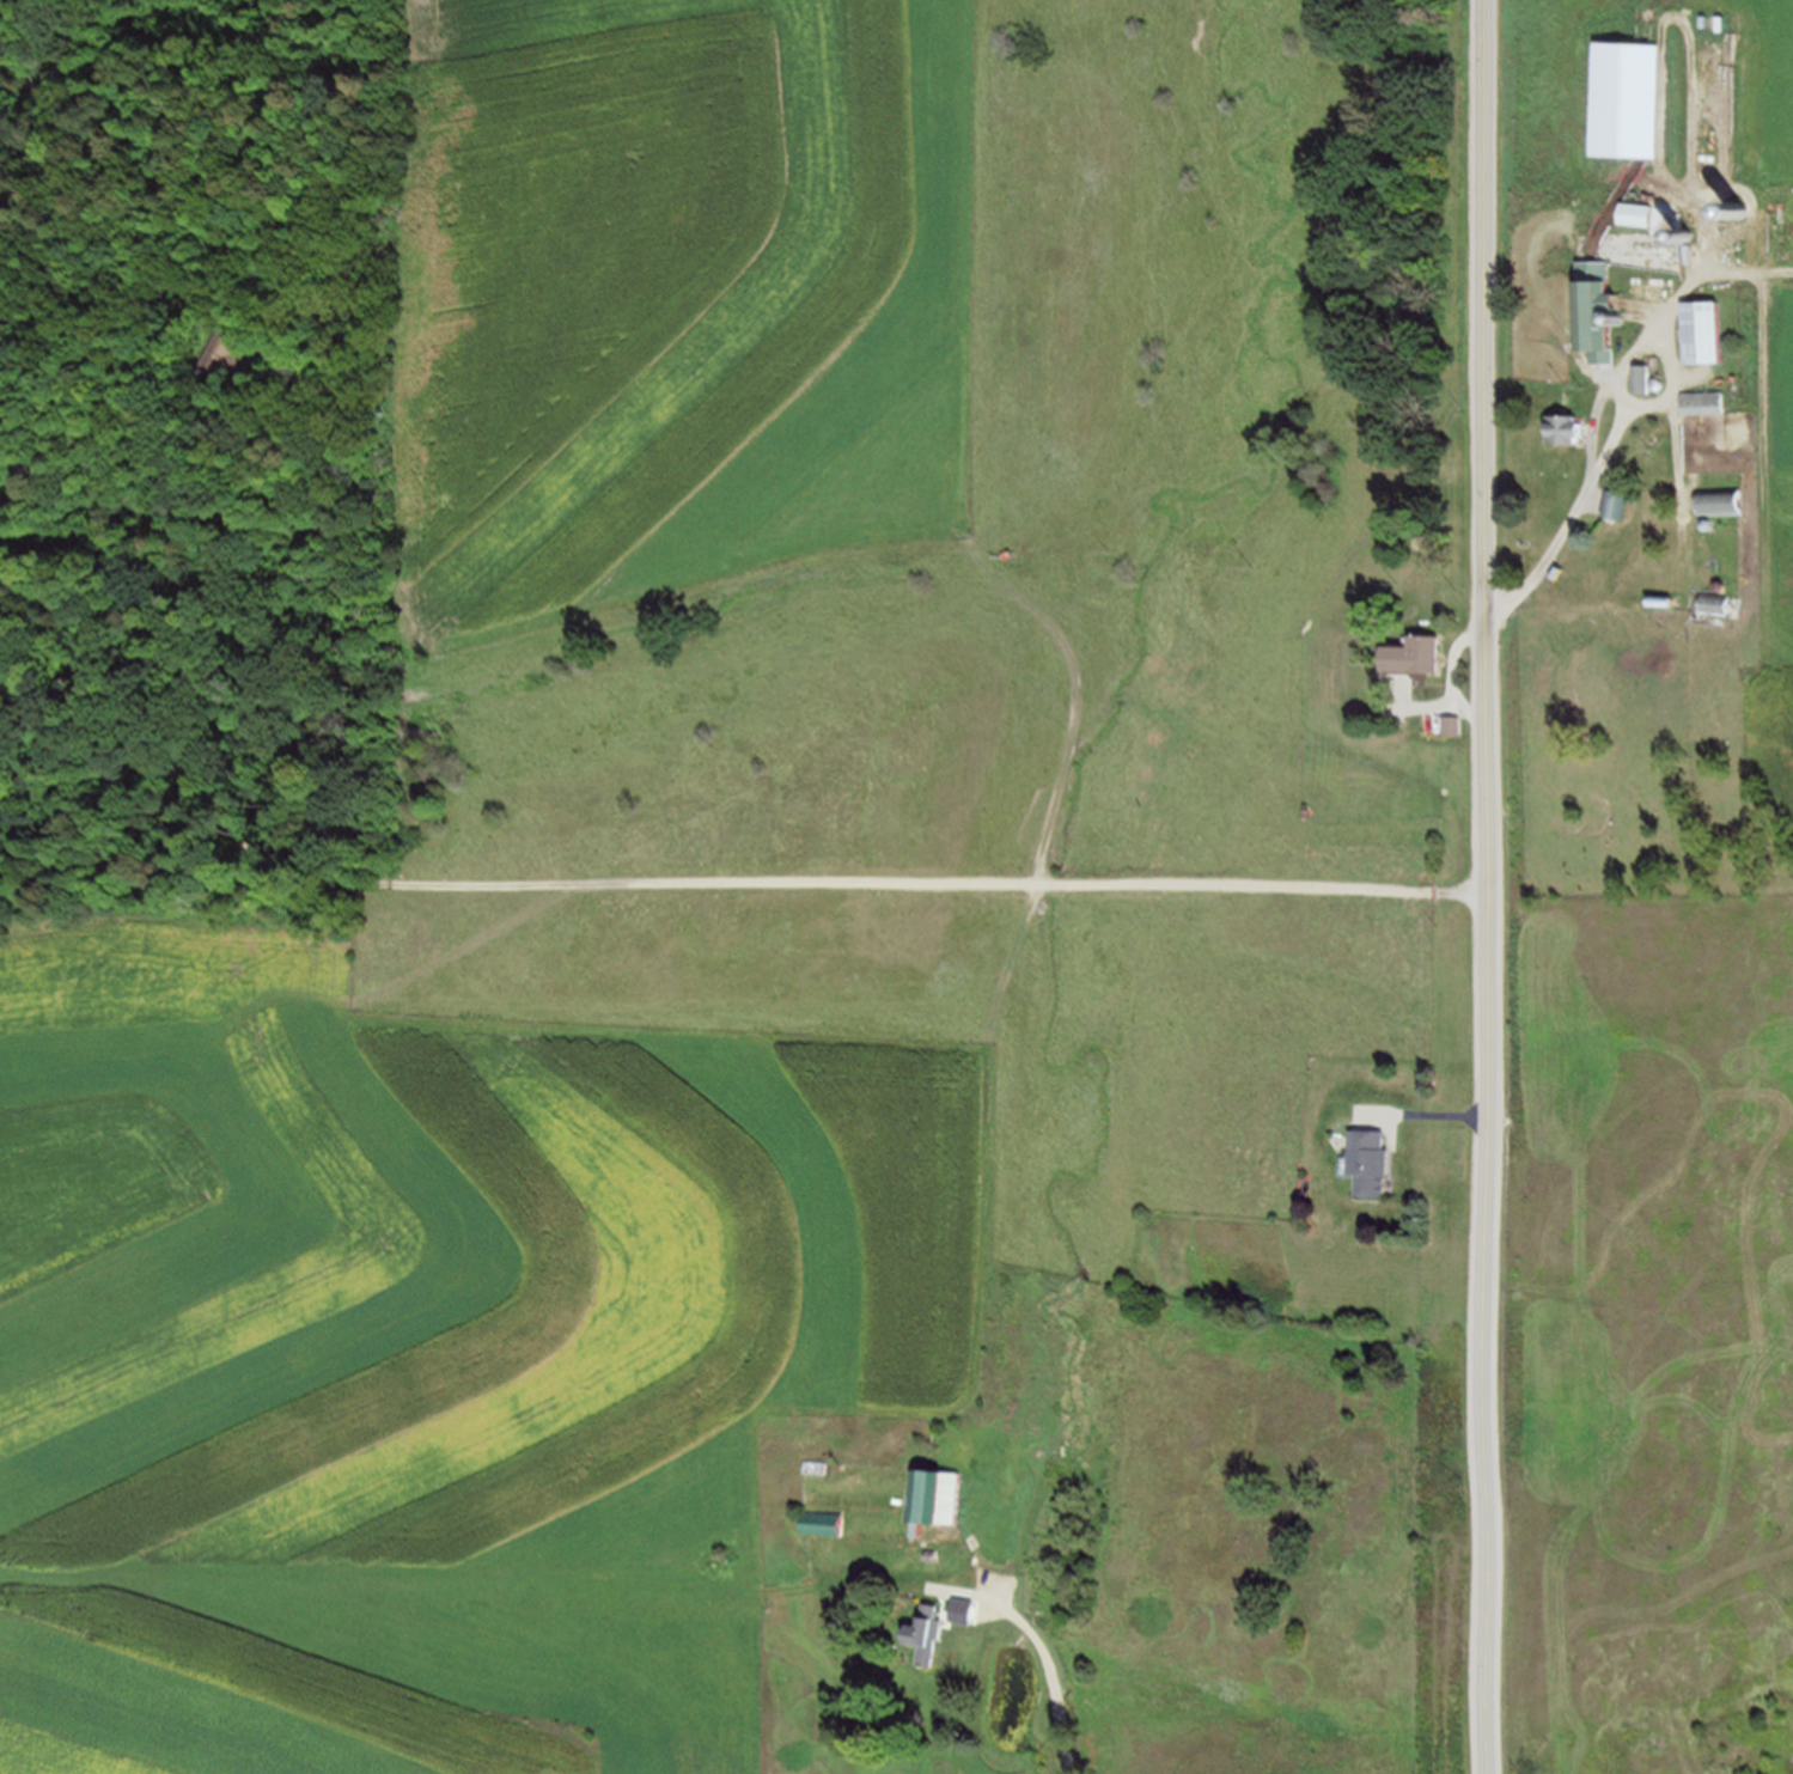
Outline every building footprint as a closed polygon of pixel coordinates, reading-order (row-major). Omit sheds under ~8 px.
[(1663,213),(1660,231),(1630,228),(1632,207),(1663,213)] [(1616,267),(1618,364),(1593,364),(1592,267),(1616,267)] [(1690,309),(1727,309),(1728,367),(1695,370),(1690,309)] [(250,336),(226,322),(201,363),(226,377),(250,336)] [(1688,401),(1728,400),(1730,420),(1690,420),(1688,401)] [(1593,419),(1561,419),(1562,446),(1594,447),(1593,419)] [(1615,516),(1629,516),(1629,492),(1615,492),(1615,516)] [(1709,496),(1742,496),(1744,518),(1710,519),(1709,496)] [(1703,599),(1737,599),(1738,618),(1704,620),(1703,599)] [(1444,641),(1416,642),(1416,652),(1391,653),(1392,678),(1414,677),(1413,685),(1445,687),(1444,641)] [(1391,1135),(1390,1157),(1398,1156),(1396,1181),(1386,1181),(1386,1197),(1364,1196),(1366,1133),(1391,1135)] [(835,1475),(835,1461),(813,1461),(813,1475),(835,1475)] [(964,1483),(920,1482),(915,1529),(958,1534),(964,1483)] [(847,1525),(809,1518),(805,1542),(844,1549),(847,1525)] [(947,1618),(923,1615),(915,1675),(938,1681),(947,1618)]
